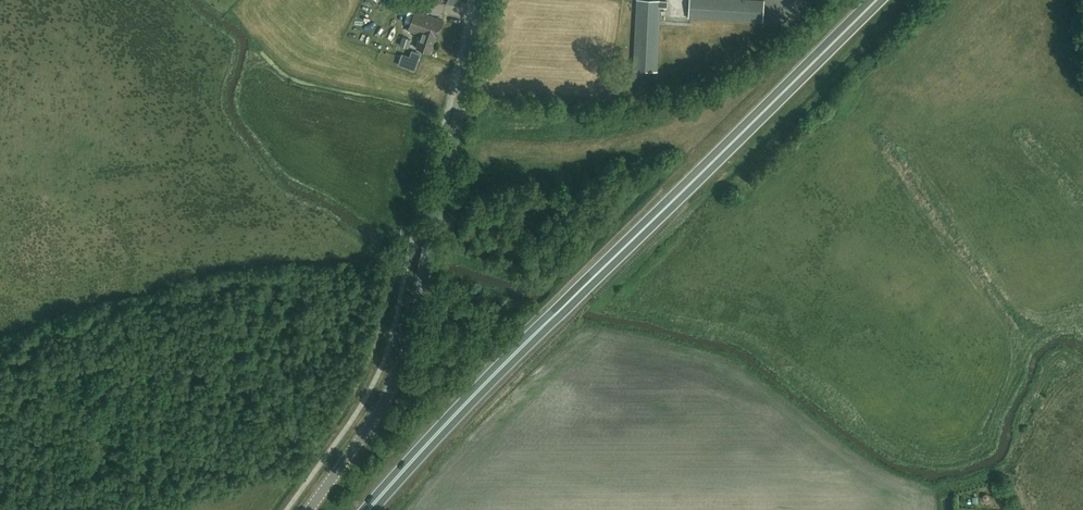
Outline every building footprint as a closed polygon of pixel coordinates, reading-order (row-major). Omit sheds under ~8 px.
[(642,0),(637,0),(633,70),(657,71),(660,7),(667,8),(667,1),(660,1),(642,0)] [(688,17),(762,22),(764,1),(750,0),(689,0),(688,17)] [(441,30),(444,21),(430,16),(415,10),(408,30),(421,35),(416,48),(430,52),(434,39),(438,40),(441,30)] [(392,24),(393,25),(389,34),(394,36),(394,37),(401,40),(399,45),(409,49),(412,39),(402,36),(409,18),(401,16),(395,14),(392,24)]
